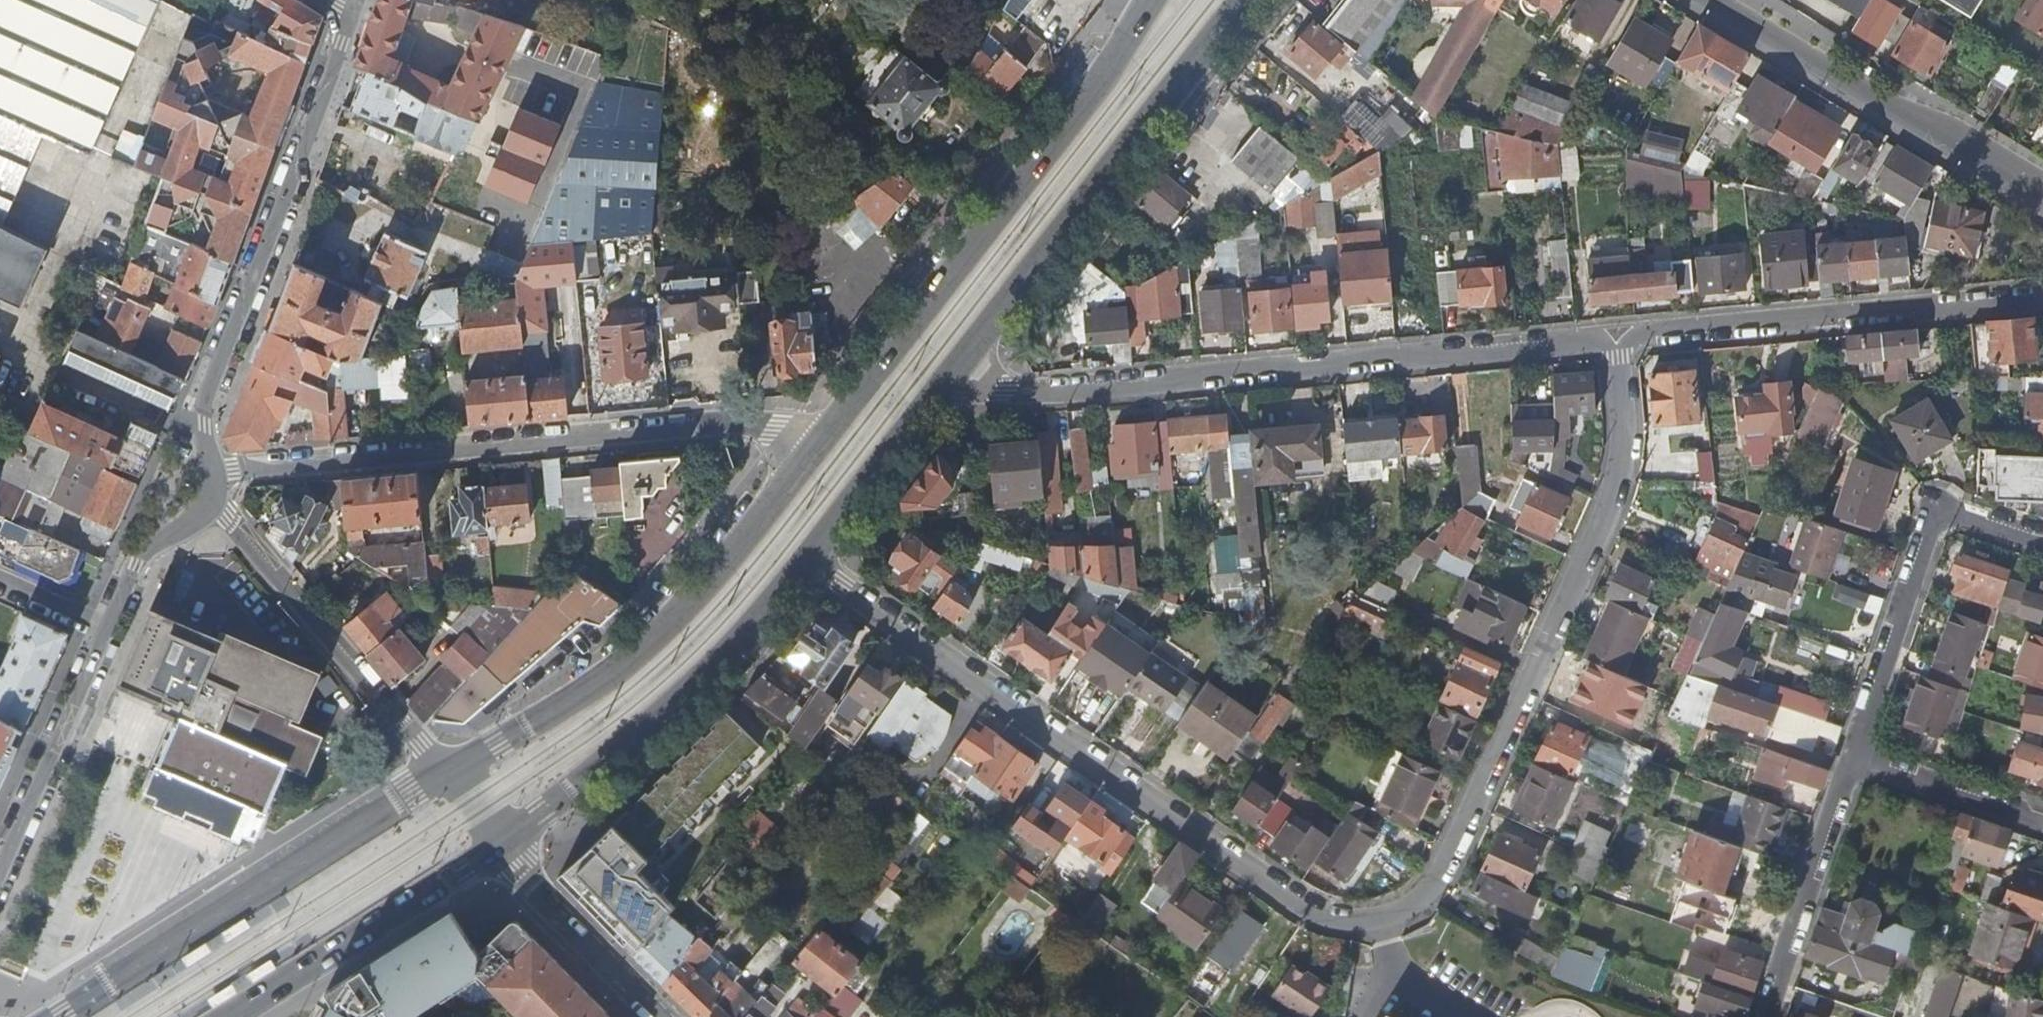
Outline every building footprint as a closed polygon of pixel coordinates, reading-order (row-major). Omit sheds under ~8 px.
[(44,134),(90,155),(159,0),(0,0),(0,113),(44,134)] [(191,14),(214,24),(215,25),(218,21),(223,14),(225,11),(200,0),(163,0),(191,14)] [(225,11),(227,7),(230,0),(200,0),(225,11)] [(273,26),(313,43),(323,16),(296,0),(260,0),(266,4),(256,19),(273,26)] [(385,77),(384,81),(426,99),(478,120),(524,26),(488,17),(444,5),(433,2),(427,0),(380,0),(373,17),(356,67),(367,71),(385,77)] [(524,27),(533,0),(497,0),(495,12),(490,10),(488,17),(524,26),(524,27)] [(555,5),(539,0),(533,0),(524,27),(543,35),(556,5),(555,5)] [(1369,63),(1406,0),(1350,0),(1327,28),(1369,63)] [(1553,12),(1560,0),(1533,0),(1553,12)] [(1566,15),(1560,25),(1580,37),(1586,28),(1601,36),(1621,3),(1616,0),(1578,0),(1568,16),(1566,15)] [(1860,16),(1870,0),(1833,0),(1860,16)] [(1895,44),(1908,23),(1910,20),(1897,13),(1898,10),(1880,0),(1870,0),(1860,16),(1851,30),(1867,39),(1870,35),(1880,41),(1882,37),(1895,44)] [(2014,19),(2042,36),(2042,0),(2026,0),(2014,19)] [(1414,101),(1436,119),(1499,7),(1433,6),(1433,13),(1449,13),(1451,15),(1451,16),(1453,17),(1454,19),(1454,21),(1455,23),(1455,27),(1455,28),(1414,101)] [(1927,12),(1918,7),(1910,20),(1908,23),(1911,25),(1917,28),(1927,12)] [(1668,39),(1634,19),(1609,62),(1641,82),(1668,39)] [(218,21),(215,25),(206,48),(210,59),(213,60),(215,61),(218,61),(220,60),(230,56),(268,72),(267,76),(297,87),(307,62),(251,36),(218,21)] [(1314,23),(1288,54),(1316,77),(1341,46),(1314,23)] [(1934,24),(1928,34),(1932,37),(1938,27),(1934,24)] [(1928,34),(1917,28),(1911,25),(1893,55),(1928,76),(1953,36),(1938,27),(1932,37),(1928,34)] [(256,28),(251,36),(307,62),(313,43),(273,26),(269,34),(256,28)] [(1724,103),(1736,82),(1752,56),(1699,26),(1680,57),(1699,69),(1696,73),(1701,76),(1692,91),(1714,104),(1707,115),(1704,113),(1691,135),(1701,141),(1724,103)] [(995,65),(979,51),(968,69),(1001,97),(1043,46),(1023,30),(1006,50),(995,65)] [(252,117),(209,100),(206,91),(215,87),(194,33),(183,37),(153,117),(162,121),(181,110),(187,112),(174,148),(167,146),(165,151),(143,144),(135,167),(164,178),(151,215),(147,225),(166,233),(168,230),(171,221),(180,224),(183,214),(195,212),(199,212),(212,237),(239,248),(253,209),(225,198),(230,186),(258,196),(293,101),(262,89),(252,117)] [(1006,50),(988,35),(979,51),(995,65),(1006,50)] [(1403,72),(1416,48),(1402,40),(1389,65),(1403,72)] [(856,93),(901,129),(900,131),(899,132),(899,134),(900,135),(900,136),(901,137),(902,138),(903,139),(904,139),(905,140),(906,140),(907,140),(908,140),(909,139),(910,139),(911,138),(912,137),(912,136),(913,135),(913,134),(913,133),(913,131),(912,130),(911,129),(910,128),(939,91),(940,92),(941,93),(942,93),(943,93),(944,93),(945,93),(946,92),(947,92),(949,91),(949,90),(950,89),(950,88),(950,86),(950,85),(950,84),(949,83),(949,82),(948,81),(947,80),(946,80),(945,80),(944,80),(943,80),(941,80),(940,80),(940,81),(939,82),(938,83),(892,47),(856,93)] [(2003,60),(1994,79),(2010,86),(2019,67),(2003,60)] [(356,67),(344,104),(356,109),(367,71),(356,67)] [(367,71),(356,109),(372,115),(389,122),(398,104),(413,111),(411,117),(417,120),(426,99),(384,81),(385,77),(367,71)] [(267,76),(262,89),(293,101),(297,87),(267,76)] [(1793,102),(1795,98),(1759,76),(1750,91),(1736,82),(1724,103),(1775,132),(1793,102)] [(2042,93),(2042,81),(2038,78),(2032,87),(2042,93)] [(1558,146),(1581,108),(1527,81),(1497,132),(1513,136),(1558,146)] [(1975,108),(1990,116),(2005,91),(1991,82),(1975,108)] [(656,197),(660,134),(618,132),(625,105),(590,97),(516,281),(518,300),(523,344),(549,342),(542,281),(576,280),(572,240),(597,238),(653,232),(654,229),(656,197)] [(660,134),(663,102),(627,98),(625,105),(618,132),(660,134)] [(1309,106),(1329,124),(1336,115),(1316,98),(1309,106)] [(459,148),(478,120),(426,99),(417,120),(412,132),(411,133),(451,150),(453,146),(459,148)] [(1838,130),(1793,102),(1775,132),(1770,140),(1815,168),(1838,130)] [(1379,151),(1402,139),(1412,129),(1388,110),(1379,121),(1359,104),(1344,122),(1379,151)] [(563,126),(518,108),(486,186),(529,206),(563,126)] [(3,225),(44,134),(0,113),(0,223),(3,225)] [(1343,124),(1344,122),(1336,115),(1329,124),(1337,130),(1315,156),(1329,168),(1347,147),(1355,154),(1365,142),(1343,124)] [(1230,161),(1283,205),(1287,203),(1325,181),(1260,126),(1230,161)] [(1514,166),(1514,162),(1513,136),(1497,132),(1500,167),(1514,166)] [(1855,134),(1833,168),(1858,183),(1878,151),(1870,146),(1872,143),(1855,134)] [(1643,153),(1678,162),(1683,144),(1648,135),(1643,153)] [(1561,176),(1558,146),(1513,136),(1514,162),(1544,164),(1545,176),(1561,176)] [(1895,148),(1887,143),(1864,178),(1873,184),(1895,148)] [(1574,144),(1558,146),(1561,167),(1577,166),(1575,149),(1574,144)] [(1933,170),(1895,148),(1873,184),(1904,203),(1897,214),(1904,218),(1915,199),(1933,170)] [(1332,193),(1380,166),(1379,151),(1330,178),(1331,179),(1332,193)] [(1194,199),(1162,172),(1137,203),(1164,226),(1186,199),(1191,203),(1194,199)] [(1812,201),(1824,181),(1812,174),(1806,176),(1793,197),(1812,201)] [(872,206),(888,219),(913,187),(898,176),(890,186),(889,185),(872,206)] [(1325,181),(1287,203),(1289,226),(1322,224),(1320,204),(1333,203),(1332,193),(1331,179),(1330,178),(1325,181)] [(1683,209),(1710,210),(1711,180),(1685,179),(1683,209)] [(253,209),(258,196),(230,186),(225,198),(253,209)] [(382,192),(376,203),(385,208),(391,196),(382,192)] [(391,196),(385,208),(414,223),(419,211),(391,196)] [(147,225),(151,215),(114,197),(83,268),(124,287),(133,263),(136,253),(147,225)] [(666,198),(656,197),(654,229),(663,230),(666,198)] [(1904,239),(1905,248),(1917,250),(1929,202),(1915,199),(1904,218),(1902,221),(1904,239)] [(1842,207),(1812,201),(1813,210),(1843,216),(1842,207)] [(1934,203),(1922,252),(1943,257),(1945,252),(1973,258),(1983,214),(1934,203)] [(23,305),(49,247),(3,225),(0,223),(0,295),(23,305)] [(383,303),(393,307),(399,294),(408,297),(429,252),(386,232),(364,277),(373,282),(367,295),(383,303)] [(1816,235),(1822,300),(1832,299),(1830,281),(1848,279),(1845,244),(1845,238),(1833,239),(1832,233),(1816,235)] [(1801,234),(1761,238),(1766,287),(1806,283),(1801,234)] [(207,250),(234,261),(239,248),(212,237),(207,250)] [(572,240),(576,280),(599,279),(597,238),(572,240)] [(1874,242),(1878,276),(1907,273),(1905,248),(1904,239),(1874,242)] [(1845,244),(1848,279),(1878,276),(1874,242),(1845,244)] [(178,284),(219,302),(234,261),(207,250),(192,244),(178,284)] [(1674,293),(1692,291),(1689,261),(1671,263),(1672,273),(1636,276),(1636,271),(1647,270),(1645,250),(1629,251),(1630,258),(1633,300),(1675,296),(1674,293)] [(150,260),(136,253),(133,263),(154,273),(155,272),(147,268),(150,260)] [(1343,306),(1393,303),(1388,255),(1339,258),(1343,306)] [(1740,255),(1696,259),(1700,294),(1744,290),(1740,255)] [(1250,257),(1238,258),(1240,282),(1252,280),(1250,257)] [(1591,303),(1633,300),(1630,258),(1587,261),(1591,303)] [(1140,318),(1193,313),(1188,259),(1137,287),(1140,316),(1140,318)] [(383,303),(367,295),(352,288),(341,312),(320,303),(326,289),(320,287),(326,276),(296,262),(271,329),(305,344),(313,328),(315,333),(327,338),(332,336),(325,353),(333,356),(342,360),(356,360),(383,303)] [(124,287),(145,297),(154,273),(133,263),(124,287)] [(1090,264),(1072,286),(1096,304),(1113,283),(1090,264)] [(1437,274),(1440,307),(1485,303),(1486,306),(1505,304),(1502,268),(1486,269),(1486,264),(1474,265),(1474,270),(1437,274)] [(657,269),(663,324),(676,322),(677,328),(724,324),(723,309),(733,308),(730,275),(707,277),(707,275),(675,279),(674,267),(657,269)] [(1573,299),(1570,269),(1552,271),(1555,300),(1573,299)] [(756,271),(737,272),(741,304),(760,302),(756,271)] [(168,307),(208,326),(219,302),(178,284),(168,307)] [(1295,287),(1298,327),(1318,325),(1317,318),(1329,317),(1326,284),(1295,287)] [(1253,332),(1293,328),(1289,289),(1270,291),(1269,286),(1259,287),(1260,292),(1250,293),(1253,332)] [(1127,318),(1140,316),(1137,287),(1125,293),(1126,299),(1127,318)] [(459,306),(457,288),(434,290),(423,308),(419,320),(416,328),(461,323),(459,306)] [(1204,332),(1245,328),(1241,295),(1224,297),(1223,291),(1214,291),(1214,298),(1204,299),(1205,311),(1202,311),(1204,332)] [(115,346),(130,353),(151,308),(120,294),(99,339),(115,346)] [(1088,343),(1129,340),(1127,318),(1126,299),(1109,300),(1110,309),(1085,311),(1088,343)] [(523,344),(518,300),(459,306),(461,323),(471,426),(532,420),(527,380),(527,374),(475,379),(472,350),(523,344)] [(818,368),(813,314),(794,316),(794,321),(774,322),(779,373),(800,372),(800,370),(818,368)] [(1972,327),(1976,379),(1979,379),(1993,379),(1992,363),(2037,360),(2033,320),(1972,327)] [(648,374),(644,324),(603,328),(607,378),(648,374)] [(147,360),(185,377),(201,341),(176,329),(165,352),(153,347),(147,360)] [(312,367),(326,373),(333,356),(325,353),(305,344),(271,329),(258,360),(298,378),(304,363),(310,361),(312,367)] [(86,343),(90,335),(81,331),(78,339),(86,343)] [(1883,359),(1885,382),(1905,382),(1904,369),(1899,369),(1898,364),(1903,363),(1902,357),(1919,356),(1916,332),(1881,335),(1883,359)] [(115,346),(99,339),(90,335),(86,343),(79,359),(77,363),(102,374),(115,346)] [(1881,335),(1847,338),(1849,362),(1883,359),(1881,335)] [(86,343),(78,339),(70,355),(79,359),(86,343)] [(1113,343),(1114,364),(1131,363),(1130,342),(1113,343)] [(174,401),(185,377),(147,360),(130,353),(115,346),(102,374),(129,387),(132,381),(150,389),(147,395),(161,401),(174,401)] [(392,384),(409,382),(406,354),(356,360),(342,360),(333,356),(326,373),(339,378),(372,374),(390,372),(392,384)] [(68,359),(77,363),(79,359),(70,355),(68,359)] [(298,378),(258,360),(226,434),(236,448),(266,445),(271,433),(276,435),(280,425),(274,422),(279,413),(287,416),(295,397),(331,412),(328,391),(298,378)] [(1701,421),(1697,372),(1652,375),(1656,425),(1701,421)] [(1594,375),(1554,377),(1555,415),(1555,436),(1555,438),(1563,437),(1571,437),(1569,413),(1595,412),(1594,375)] [(532,420),(567,417),(563,376),(527,380),(532,420)] [(129,387),(147,395),(150,389),(132,381),(129,387)] [(1825,384),(1823,382),(1799,435),(1817,443),(1837,397),(1825,384)] [(1739,399),(1743,433),(1771,430),(1773,440),(1794,438),(1791,403),(1782,403),(1781,395),(1739,399)] [(2026,395),(2025,422),(2040,423),(2040,438),(2042,438),(2042,395),(2026,395)] [(1951,440),(1927,401),(1892,423),(1915,462),(1951,440)] [(33,432),(114,465),(125,439),(46,404),(33,432)] [(331,412),(316,406),(318,430),(320,441),(334,439),(331,412)] [(334,439),(349,438),(346,410),(331,412),(334,439)] [(1555,415),(1513,414),(1513,461),(1527,468),(1528,450),(1542,450),(1540,465),(1553,467),(1553,466),(1555,438),(1555,436),(1555,415)] [(1231,446),(1228,415),(1168,420),(1168,422),(1171,450),(1171,453),(1231,447),(1231,446)] [(1402,453),(1402,454),(1416,453),(1416,458),(1427,457),(1427,452),(1446,450),(1443,416),(1422,418),(1422,421),(1399,422),(1402,453)] [(1399,422),(1398,417),(1344,422),(1348,458),(1402,453),(1399,422)] [(1171,450),(1168,422),(1156,423),(1158,451),(1171,450)] [(1159,463),(1158,451),(1156,423),(1117,427),(1120,466),(1136,465),(1137,471),(1142,470),(1142,469),(1142,464),(1152,463),(1159,463)] [(1290,456),(1319,454),(1317,427),(1316,427),(1316,424),(1295,426),(1295,429),(1255,433),(1259,480),(1292,477),(1290,456)] [(140,475),(114,465),(33,432),(23,428),(12,453),(2,474),(0,479),(0,513),(5,515),(51,536),(65,505),(84,514),(81,520),(84,529),(110,541),(140,475)] [(1083,428),(1070,429),(1075,471),(1088,470),(1083,428)] [(288,438),(288,444),(320,441),(318,430),(290,433),(288,438)] [(1055,432),(1040,433),(1047,514),(1062,513),(1055,432)] [(1553,466),(1564,471),(1563,437),(1555,438),(1553,466)] [(1044,488),(1040,445),(993,449),(997,492),(1044,488)] [(1242,449),(1231,446),(1231,447),(1235,495),(1247,494),(1242,449)] [(1978,449),(1977,499),(1994,499),(1995,458),(1995,450),(1978,449)] [(1320,475),(1319,454),(1290,456),(1292,477),(1320,475)] [(563,479),(561,457),(544,459),(548,507),(556,510),(566,509),(563,479)] [(681,459),(681,457),(620,463),(620,468),(623,499),(626,520),(645,517),(643,507),(655,506),(654,496),(660,488),(668,486),(667,478),(668,478),(668,474),(671,473),(671,469),(674,469),(681,459)] [(2042,503),(2042,459),(1995,458),(1994,499),(1994,502),(2008,502),(2042,503)] [(1462,508),(1480,493),(1481,491),(1478,459),(1458,460),(1460,487),(1462,508)] [(1873,527),(1892,473),(1860,462),(1856,472),(1852,471),(1844,491),(1849,493),(1841,516),(1873,527)] [(1538,474),(1552,480),(1553,467),(1540,465),(1538,473),(1538,474)] [(1552,480),(1573,490),(1578,478),(1564,471),(1553,466),(1553,467),(1552,480)] [(592,476),(563,479),(566,509),(567,522),(598,519),(595,501),(623,499),(620,468),(592,471),(592,476)] [(422,518),(418,471),(344,479),(347,508),(349,540),(365,539),(364,524),(422,518)] [(347,508),(344,479),(327,480),(329,498),(335,510),(347,508)] [(528,484),(485,488),(488,525),(531,521),(528,484)] [(1568,500),(1536,485),(1519,523),(1550,537),(1568,500)] [(485,488),(485,486),(462,488),(463,501),(453,502),(456,533),(489,530),(488,525),(485,488)] [(1443,525),(1462,508),(1460,487),(1440,489),(1443,525)] [(1462,508),(1487,520),(1496,500),(1480,493),(1462,508)] [(276,522),(269,534),(294,565),(303,550),(304,550),(311,536),(319,541),(328,523),(324,521),(326,517),(323,515),(327,506),(310,497),(304,508),(286,499),(284,503),(277,516),(275,521),(276,522)] [(2042,521),(2042,503),(2008,502),(2008,509),(2042,521)] [(1485,521),(1462,508),(1441,545),(1440,555),(1421,545),(1412,553),(1425,559),(1466,578),(1473,563),(1463,559),(1485,521)] [(80,549),(51,536),(5,515),(0,526),(0,553),(61,579),(69,575),(80,549)] [(1729,589),(1729,588),(1739,565),(1745,553),(1750,543),(1733,535),(1737,526),(1719,518),(1718,518),(1703,552),(1718,558),(1714,568),(1699,561),(1668,547),(1663,559),(1729,589)] [(1789,568),(1827,582),(1843,532),(1806,519),(1789,568)] [(1119,585),(1114,531),(1099,532),(1100,542),(1087,542),(1085,545),(1086,547),(1083,547),(1085,575),(1086,576),(1119,585)] [(1239,534),(1215,535),(1217,590),(1240,589),(1239,534)] [(953,582),(960,570),(913,536),(895,561),(907,569),(902,577),(917,589),(919,586),(931,595),(939,583),(948,589),(953,582)] [(479,555),(491,554),(489,537),(478,538),(479,555)] [(430,603),(426,556),(425,543),(350,549),(350,550),(359,556),(372,564),(377,568),(408,566),(410,590),(411,591),(430,603)] [(1085,575),(1083,547),(1050,547),(1052,565),(1085,575)] [(1718,558),(1703,552),(1699,561),(1714,568),(1718,558)] [(1425,559),(1412,553),(1396,567),(1416,576),(1425,559)] [(431,604),(443,605),(441,578),(443,578),(441,555),(426,556),(430,603),(431,604)] [(1966,592),(2000,603),(2008,581),(2010,574),(1959,556),(1953,575),(1969,580),(1966,592)] [(1606,599),(1611,601),(1640,614),(1655,580),(1621,564),(1606,599)] [(1080,586),(1086,576),(1085,575),(1052,565),(1047,572),(1080,586)] [(1729,588),(1741,592),(1750,596),(1750,597),(1771,604),(1778,607),(1785,609),(1796,579),(1774,571),(1773,576),(1739,565),(1729,588)] [(603,626),(624,607),(570,569),(543,599),(533,610),(505,640),(533,666),(586,620),(603,626)] [(1122,604),(1132,589),(1119,585),(1086,576),(1080,586),(1108,598),(1122,604)] [(1511,643),(1528,606),(1470,579),(1458,606),(1464,609),(1457,626),(1489,641),(1492,634),(1511,643)] [(1998,611),(2031,622),(2035,610),(2042,612),(2042,585),(2039,598),(2026,594),(2028,588),(2008,581),(2000,603),(1998,611)] [(948,589),(936,607),(961,624),(971,609),(960,601),(967,591),(953,582),(948,589)] [(1396,594),(1376,585),(1361,598),(1365,600),(1388,611),(1396,594)] [(1244,598),(1256,597),(1255,588),(1244,589),(1244,598)] [(1722,604),(1735,608),(1741,592),(1729,588),(1729,589),(1722,604)] [(1136,629),(1157,598),(1132,589),(1122,604),(1116,612),(1115,614),(1136,629)] [(1862,616),(1868,598),(1843,590),(1837,607),(1862,616)] [(420,613),(429,606),(431,604),(430,603),(411,591),(403,602),(420,613)] [(533,610),(543,599),(540,593),(502,593),(502,608),(533,610)] [(347,628),(370,655),(398,632),(390,622),(401,612),(387,594),(347,628)] [(1247,625),(1248,626),(1258,624),(1256,597),(1244,598),(1247,625)] [(1103,604),(1116,612),(1122,604),(1108,598),(1103,604)] [(1381,627),(1388,611),(1365,600),(1357,617),(1381,627)] [(1587,656),(1623,672),(1639,638),(1647,618),(1640,614),(1611,601),(1587,656)] [(465,615),(472,607),(443,605),(431,604),(429,606),(435,613),(465,615)] [(1106,627),(1115,614),(1116,612),(1103,604),(1090,623),(1100,629),(1103,631),(1106,627)] [(1730,651),(1744,611),(1735,608),(1722,604),(1716,615),(1703,644),(1697,657),(1689,675),(1701,679),(1708,664),(1733,675),(1746,657),(1730,651)] [(1778,607),(1771,604),(1768,611),(1775,614),(1778,607)] [(465,637),(491,608),(472,607),(465,615),(454,626),(465,637)] [(410,704),(428,726),(436,718),(484,664),(505,640),(533,610),(502,608),(496,608),(491,608),(465,637),(444,659),(448,662),(409,701),(410,704)] [(24,729),(68,632),(24,612),(14,632),(17,634),(2,668),(0,667),(0,716),(24,729)] [(1689,637),(1703,644),(1716,615),(1710,612),(1707,616),(1699,613),(1688,636),(1689,637)] [(319,673),(224,632),(222,639),(184,622),(181,630),(175,628),(178,620),(162,613),(158,622),(156,621),(131,679),(138,682),(135,688),(151,695),(154,689),(166,694),(163,702),(159,710),(169,714),(178,718),(175,723),(179,724),(161,766),(160,765),(150,789),(162,794),(160,801),(242,836),(245,829),(258,834),(288,764),(308,772),(323,735),(291,722),(295,713),(301,716),(319,673)] [(1048,634),(1028,664),(1053,682),(1074,652),(1072,650),(1084,632),(1067,620),(1068,619),(1065,617),(1061,614),(1048,634)] [(1954,688),(1976,622),(1954,615),(1950,628),(1955,630),(1953,636),(1948,635),(1933,681),(1954,688)] [(1004,648),(1028,664),(1048,634),(1024,617),(1004,648)] [(1647,618),(1639,638),(1648,642),(1657,622),(1647,618)] [(370,655),(395,684),(412,670),(417,665),(425,659),(412,643),(422,635),(411,621),(398,632),(370,655)] [(1074,652),(1084,658),(1103,631),(1100,629),(1090,623),(1084,632),(1072,650),(1074,652)] [(815,624),(792,656),(809,668),(806,672),(826,686),(855,645),(835,631),(832,635),(815,624)] [(1080,665),(1124,695),(1130,686),(1150,657),(1106,627),(1103,631),(1084,658),(1080,665)] [(2016,680),(2042,689),(2042,640),(2031,635),(2016,680)] [(1683,650),(1697,657),(1703,644),(1689,637),(1683,650)] [(509,686),(533,666),(505,640),(484,664),(509,686)] [(1315,660),(1310,645),(1309,644),(1291,671),(1301,678),(1315,660)] [(1477,715),(1501,662),(1466,646),(1443,699),(1477,715)] [(1675,669),(1689,675),(1697,657),(1683,650),(1675,669)] [(1190,678),(1153,653),(1150,657),(1130,686),(1167,711),(1190,678)] [(1622,675),(1623,672),(1587,656),(1585,658),(1622,675)] [(436,718),(468,723),(509,686),(484,664),(436,718)] [(417,665),(412,670),(416,674),(421,670),(417,665)] [(869,667),(851,692),(878,711),(900,680),(885,669),(881,675),(869,667)] [(1289,695),(1301,678),(1291,671),(1287,677),(1279,688),(1289,695)] [(1837,742),(1842,728),(1823,721),(1775,705),(1701,679),(1689,675),(1679,698),(1677,701),(1670,717),(1691,724),(1701,727),(1704,728),(1705,729),(1709,717),(1813,752),(1819,736),(1837,742)] [(908,678),(867,735),(888,750),(892,744),(915,760),(922,756),(928,752),(932,747),(937,750),(942,740),(946,733),(949,725),(953,715),(926,696),(928,692),(908,678)] [(1959,690),(1954,688),(1933,681),(1923,678),(1906,729),(1941,741),(1959,690)] [(766,679),(749,695),(788,722),(801,704),(766,679)] [(1258,718),(1207,683),(1182,719),(1214,741),(1212,745),(1231,758),(1232,757),(1249,731),(1258,718)] [(1295,699),(1289,695),(1279,688),(1276,692),(1292,703),(1295,699)] [(796,728),(814,740),(819,732),(840,703),(823,690),(796,728)] [(1775,705),(1823,721),(1827,707),(1781,691),(1775,705)] [(878,711),(851,692),(826,727),(853,746),(878,711)] [(1247,767),(1292,703),(1276,692),(1270,701),(1272,703),(1251,733),(1249,731),(1232,757),(1247,767)] [(2014,729),(2042,734),(2042,699),(2027,696),(2026,702),(2021,701),(2020,709),(2025,710),(2022,725),(2015,724),(2014,729)] [(1473,724),(1476,720),(1441,704),(1424,742),(1441,750),(1441,751),(1459,759),(1475,725),(1473,724)] [(1966,706),(1964,713),(1991,722),(1994,714),(1966,706)] [(562,879),(636,956),(671,914),(675,906),(654,888),(639,874),(647,864),(762,747),(731,713),(593,851),(562,879)] [(24,729),(0,716),(0,783),(24,729)] [(1674,771),(1691,724),(1670,717),(1654,752),(1649,763),(1664,768),(1674,771)] [(1536,762),(1570,777),(1580,757),(1586,743),(1563,733),(1565,728),(1558,724),(1555,729),(1552,728),(1536,762)] [(808,748),(814,740),(796,728),(790,736),(808,748)] [(945,769),(968,785),(976,773),(1001,737),(987,728),(981,735),(973,730),(945,769)] [(2028,734),(2026,740),(2041,744),(2039,749),(2041,750),(2041,751),(2042,752),(2042,739),(2028,734)] [(1001,737),(976,773),(1014,799),(1039,764),(1001,737)] [(1649,763),(1654,752),(1624,739),(1617,755),(1629,761),(1621,777),(1639,785),(1649,763)] [(2041,751),(2041,750),(2039,749),(2041,744),(2026,740),(2025,744),(2020,743),(2011,770),(2034,778),(2034,776),(2040,779),(2039,783),(2042,784),(2042,752),(2041,751)] [(1822,788),(1828,771),(1767,750),(1757,779),(1782,788),(1787,776),(1822,788)] [(1413,828),(1440,771),(1405,755),(1379,812),(1386,815),(1413,828)] [(1580,757),(1570,777),(1582,784),(1592,763),(1580,757)] [(1294,778),(1303,765),(1294,758),(1278,781),(1288,787),(1294,778)] [(1700,764),(1692,760),(1686,775),(1694,778),(1695,778),(1700,764)] [(1647,813),(1664,768),(1649,763),(1639,785),(1629,807),(1647,813)] [(1574,782),(1536,764),(1515,812),(1554,828),(1574,782)] [(1288,787),(1278,781),(1264,771),(1256,783),(1279,799),(1284,792),(1288,787)] [(1302,784),(1294,778),(1288,787),(1284,792),(1292,798),(1302,784)] [(1747,795),(1695,778),(1694,778),(1689,794),(1732,810),(1735,800),(1744,803),(1747,795)] [(1054,830),(1065,838),(1067,836),(1092,800),(1066,782),(1055,797),(1068,807),(1061,817),(1063,818),(1054,830)] [(1260,826),(1277,802),(1279,799),(1256,783),(1236,810),(1260,826)] [(1780,832),(1788,809),(1748,795),(1732,843),(1739,846),(1766,854),(1771,842),(1774,831),(1780,832)] [(1048,807),(1061,817),(1068,807),(1055,797),(1048,807)] [(1092,800),(1067,836),(1103,861),(1125,830),(1109,819),(1112,814),(1092,800)] [(1273,845),(1309,870),(1316,861),(1331,838),(1313,826),(1306,836),(1289,823),(1295,815),(1277,802),(1260,826),(1278,839),(1273,845)] [(1375,832),(1386,815),(1379,812),(1356,802),(1348,814),(1331,838),(1316,861),(1345,881),(1377,833),(1375,832)] [(757,836),(770,824),(757,810),(744,821),(757,836)] [(1025,812),(997,853),(1011,863),(1040,822),(1025,812)] [(1941,865),(1956,870),(1962,854),(1969,832),(1973,819),(1960,815),(1953,838),(1950,838),(1941,865)] [(2009,831),(1973,819),(1969,832),(1983,837),(1976,859),(1997,866),(2009,831)] [(1723,894),(1739,846),(1732,843),(1694,830),(1678,878),(1723,894)] [(1776,844),(1780,832),(1774,831),(1771,842),(1776,844)] [(1983,837),(1969,832),(1962,854),(1971,858),(1976,859),(1983,837)] [(1500,835),(1484,872),(1525,891),(1541,854),(1500,835)] [(1587,838),(1581,851),(1604,861),(1607,854),(1610,848),(1587,838)] [(1181,881),(1198,856),(1181,844),(1150,890),(1167,902),(1181,881)] [(1604,861),(1581,851),(1571,874),(1593,884),(1604,861)] [(882,852),(833,913),(852,928),(901,868),(882,852)] [(1956,870),(1950,890),(1959,893),(1971,858),(1962,854),(1956,870)] [(1025,901),(1035,873),(1014,865),(1003,893),(1025,901)] [(2016,871),(2004,905),(2042,918),(2042,879),(2016,871)] [(1525,891),(1484,872),(1474,892),(1509,907),(1504,916),(1526,927),(1541,898),(1525,891)] [(1989,875),(1981,901),(1988,903),(1994,905),(2003,879),(1989,875)] [(1222,909),(1181,881),(1167,902),(1155,919),(1197,947),(1222,909)] [(893,915),(904,898),(886,886),(875,902),(893,915)] [(698,1016),(746,1016),(774,983),(775,982),(765,974),(748,993),(745,990),(736,1000),(727,991),(779,931),(769,923),(763,929),(763,933),(757,940),(753,937),(726,967),(712,984),(696,970),(710,954),(712,952),(721,940),(756,908),(738,892),(703,934),(699,940),(665,985),(698,1016)] [(1079,923),(1097,935),(1116,908),(1099,895),(1079,923)] [(1894,951),(1908,956),(1913,940),(1908,928),(1897,924),(1885,930),(1884,934),(1875,931),(1881,913),(1876,903),(1862,898),(1851,903),(1850,906),(1844,904),(1840,916),(1838,916),(1839,915),(1823,910),(1818,926),(1894,951)] [(2013,970),(2031,917),(1994,905),(1988,903),(1971,955),(2013,970)] [(879,935),(887,918),(870,910),(862,927),(879,935)] [(599,1004),(579,984),(527,931),(523,927),(519,925),(515,924),(512,924),(509,925),(507,925),(478,953),(458,922),(451,911),(324,992),(332,1005),(340,1016),(407,1016),(451,989),(454,994),(476,980),(493,998),(498,994),(520,1016),(612,1016),(599,1004)] [(1058,917),(1066,922),(1070,917),(1062,911),(1058,917)] [(1190,1000),(1205,1010),(1263,928),(1240,912),(1181,994),(1190,1000)] [(636,956),(665,985),(699,940),(671,914),(636,956)] [(250,927),(245,920),(181,959),(186,967),(210,952),(211,953),(227,943),(226,942),(250,927)] [(1818,926),(1808,955),(1831,964),(1830,966),(1859,976),(1861,973),(1884,981),(1894,951),(1818,926)] [(839,994),(845,987),(863,963),(819,929),(795,958),(839,994)] [(1510,949),(1552,973),(1558,960),(1518,935),(1510,949)] [(1551,975),(1567,982),(1580,953),(1564,947),(1558,960),(1552,973),(1551,975)] [(1713,984),(1752,998),(1764,963),(1724,950),(1718,968),(1713,984)] [(712,984),(726,967),(710,954),(696,970),(712,984)] [(230,984),(206,999),(212,1008),(276,968),(270,959),(246,974),(245,973),(229,983),(230,984)] [(1273,995),(1292,1008),(1290,1011),(1299,1016),(1312,1016),(1331,990),(1317,980),(1315,982),(1292,966),(1273,995)] [(1708,983),(1713,984),(1718,968),(1713,966),(1708,983)] [(1964,974),(1943,968),(1926,1016),(1949,1016),(1964,974)] [(1727,1009),(1746,1016),(1752,998),(1713,984),(1708,983),(1704,981),(1696,1004),(1725,1014),(1727,1009)] [(778,1007),(788,995),(774,983),(746,1016),(770,1016),(778,1007)] [(866,1003),(845,987),(839,994),(833,1002),(829,1000),(819,1013),(816,1016),(855,1016),(866,1003)] [(2012,990),(2008,1016),(2042,1016),(2042,1001),(2012,990)] [(1647,1005),(1675,1014),(1679,1000),(1652,991),(1647,1005)] [(819,1013),(800,998),(789,1012),(788,1012),(784,1016),(816,1016),(819,1013)] [(332,1005),(324,1016),(340,1016),(332,1005)]
